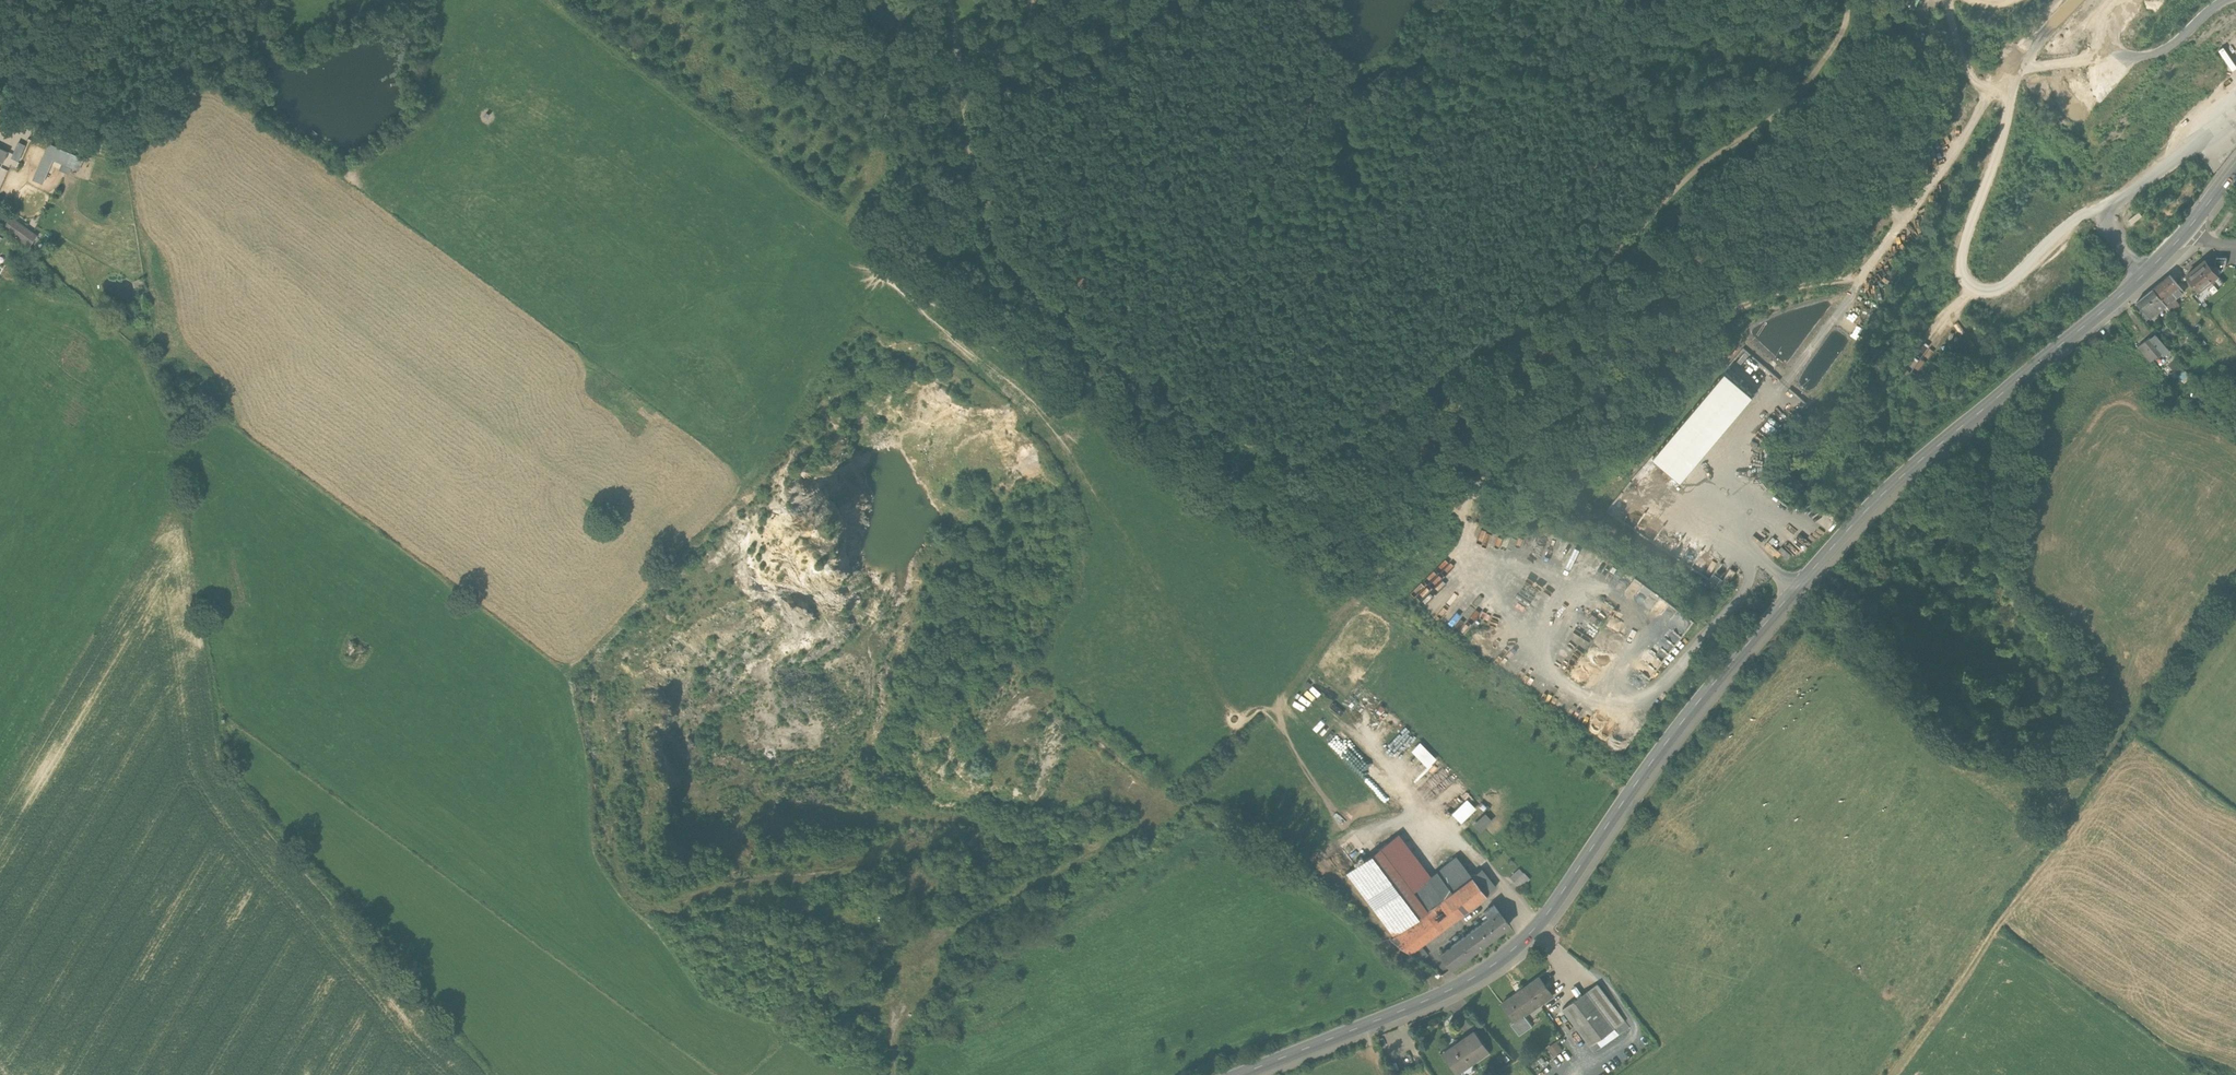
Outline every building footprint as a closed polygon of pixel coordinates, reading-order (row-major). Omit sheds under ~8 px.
[(50,143),(36,173),(45,177),(58,147),(50,143)] [(0,148),(0,161),(3,162),(8,151),(0,148)] [(2132,226),(2142,217),(2133,207),(2123,215),(2132,226)] [(37,236),(12,217),(4,227),(29,246),(37,236)] [(2226,259),(2217,258),(2216,262),(2215,264),(2214,265),(2212,267),(2210,269),(2217,277),(2221,274),(2224,269),(2226,264),(2226,259)] [(2204,262),(2186,277),(2198,291),(2199,292),(2213,281),(2217,277),(2210,269),(2204,262)] [(2169,276),(2153,290),(2166,306),(2172,313),(2177,308),(2180,306),(2175,300),(2183,293),(2169,276)] [(2213,281),(2199,292),(2198,291),(2193,296),(2200,305),(2224,285),(2219,279),(2215,283),(2213,281)] [(2166,306),(2153,290),(2137,303),(2142,309),(2141,309),(2150,319),(2166,306)] [(2116,332),(2110,337),(2118,347),(2124,342),(2116,332)] [(2158,336),(2138,348),(2150,366),(2169,353),(2158,336)] [(2179,368),(2174,362),(2168,367),(2178,379),(2184,373),(2179,368)] [(1753,398),(1725,376),(1653,462),(1681,485),(1753,398)] [(1722,564),(1718,571),(1726,575),(1729,568),(1722,564)] [(1722,581),(1728,585),(1736,573),(1730,569),(1722,581)] [(1652,678),(1673,643),(1663,637),(1641,671),(1652,678)] [(1471,823),(1480,831),(1492,819),(1483,811),(1471,823)] [(1415,892),(1431,880),(1399,835),(1347,873),(1394,939),(1430,913),(1415,892)] [(1430,913),(1474,881),(1473,879),(1458,860),(1431,880),(1415,892),(1430,913)] [(1519,866),(1509,876),(1519,888),(1530,878),(1519,866)] [(1474,881),(1486,897),(1496,889),(1483,872),(1473,879),(1474,881)] [(1411,956),(1487,899),(1486,897),(1474,881),(1430,913),(1394,939),(1392,941),(1411,956)] [(1452,972),(1510,928),(1499,914),(1441,957),(1452,972)] [(1552,997),(1539,979),(1500,1007),(1514,1025),(1523,1018),(1552,997)] [(1624,1023),(1597,986),(1562,1012),(1589,1049),(1624,1023)] [(1531,1029),(1523,1018),(1514,1025),(1511,1027),(1519,1038),(1531,1029)] [(1474,1029),(1442,1053),(1458,1074),(1459,1074),(1490,1052),(1474,1029)] [(1562,1054),(1555,1044),(1547,1050),(1554,1060),(1562,1054)]
